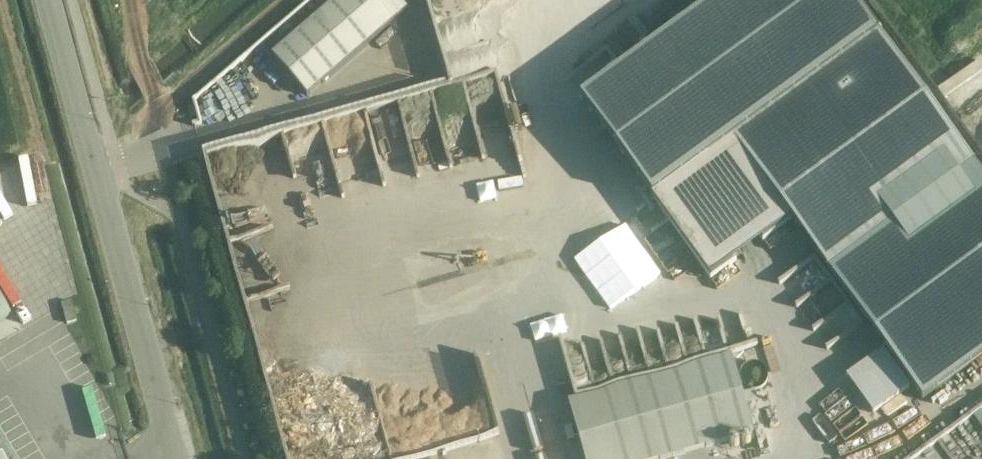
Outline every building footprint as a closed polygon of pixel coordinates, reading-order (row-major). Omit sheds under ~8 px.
[(273,57),(308,97),(381,33),(416,24),(409,0),(340,0),(273,57)] [(303,6),(309,13),(323,0),(309,0),(303,6)] [(582,101),(711,280),(792,222),(923,401),(981,358),(981,174),(881,35),(856,0),(721,0),(582,101)] [(273,22),(259,40),(265,45),(279,26),(273,22)] [(303,169),(300,157),(320,152),(317,142),(290,150),(295,171),(303,169)] [(0,293),(0,323),(12,315),(0,293)] [(715,320),(719,345),(729,343),(726,319),(715,320)] [(754,434),(732,356),(569,402),(585,458),(666,458),(754,434)]
